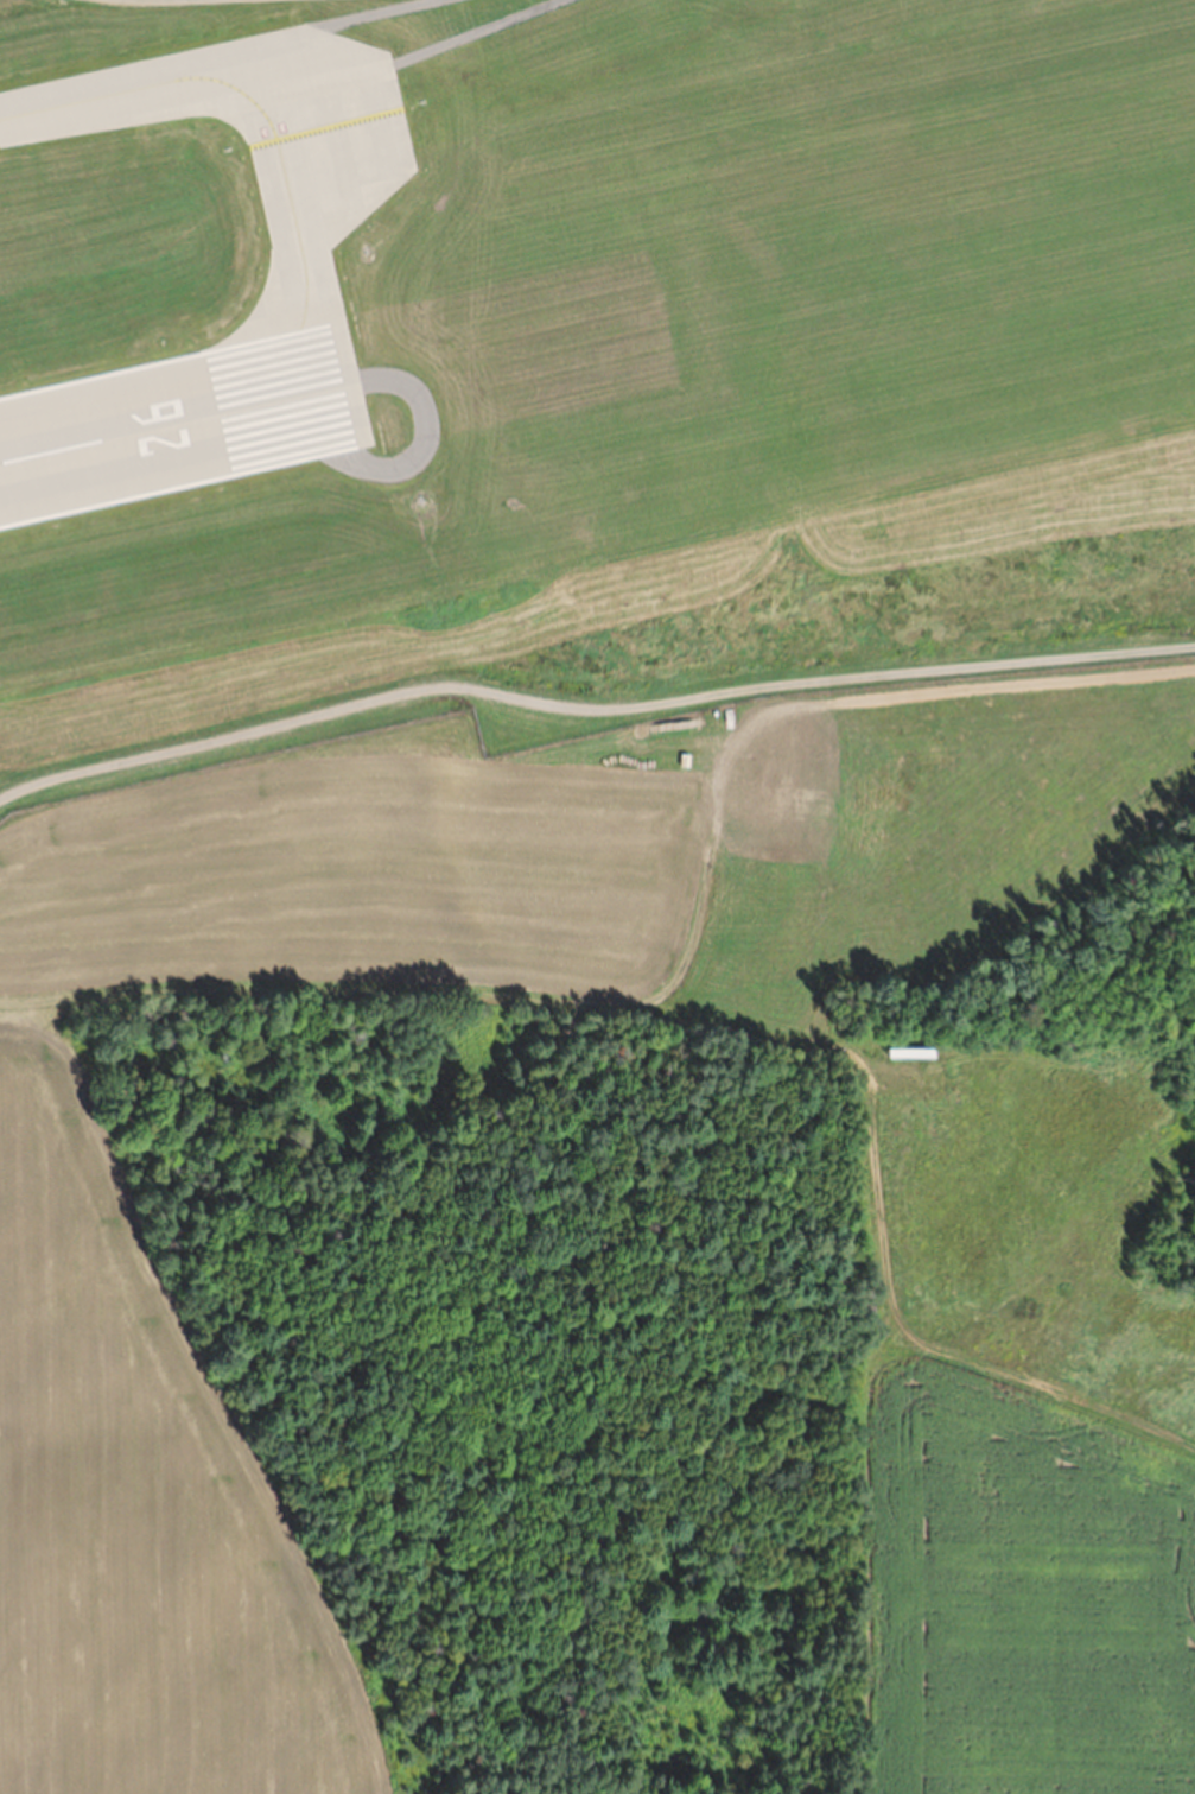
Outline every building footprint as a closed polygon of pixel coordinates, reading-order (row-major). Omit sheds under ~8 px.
[(371,443),(352,358),(318,365),(336,450),(371,443)] [(938,1048),(892,1048),(892,1057),(938,1057),(938,1048)]
